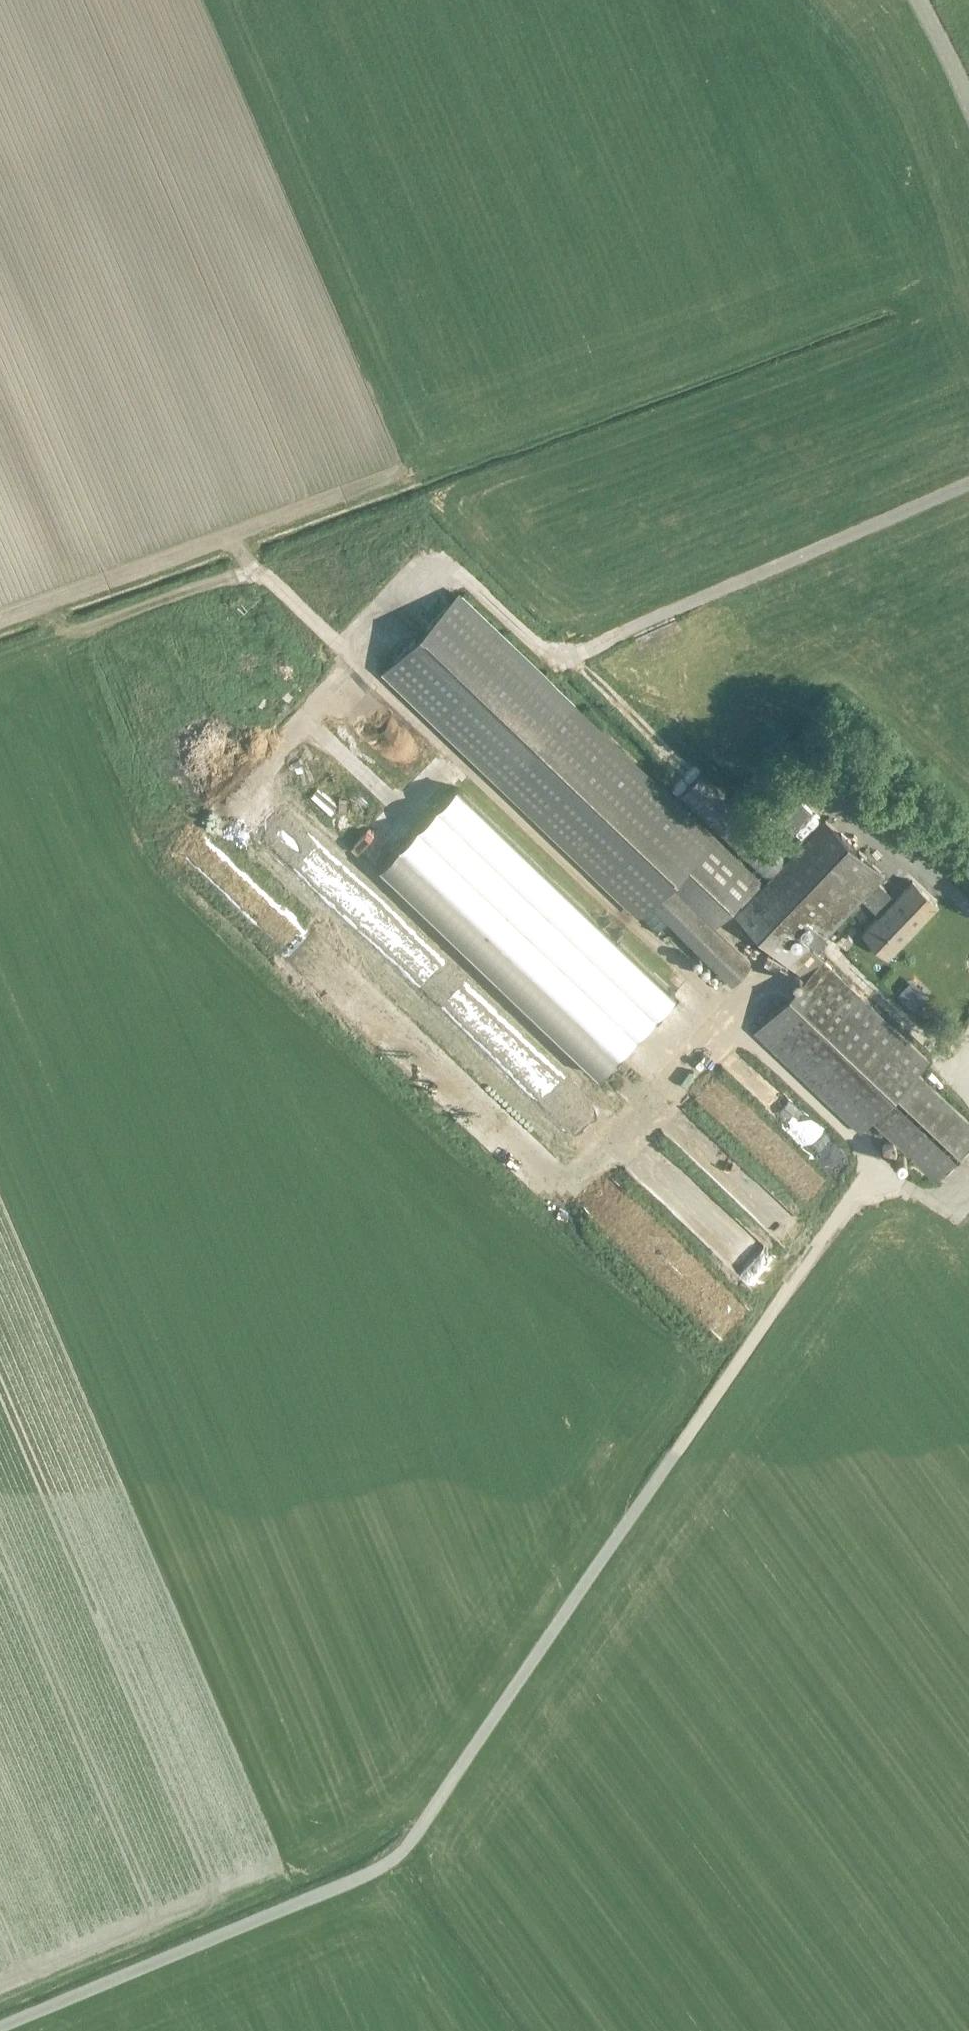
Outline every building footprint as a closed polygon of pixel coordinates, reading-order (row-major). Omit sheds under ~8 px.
[(761,885),(453,594),(382,669),(629,904),(646,921),(655,931),(668,918),(730,980),(749,961),(712,924),(737,898),(743,904),(735,912),(804,977),(754,1029),(859,1130),(871,1118),(935,1179),(968,1144),(968,1124),(915,1072),(927,1059),(812,949),(861,898),(878,915),(862,931),(888,955),(937,903),(912,879),(895,897),(877,881),(884,874),(825,817),(824,819),(808,803),(788,824),(804,840),(761,885)] [(380,866),(597,1073),(673,993),(456,786),(380,866)] [(748,1086),(829,1163),(839,1152),(758,1076),(748,1086)] [(802,1195),(819,1176),(794,1152),(776,1171),(802,1195)]
